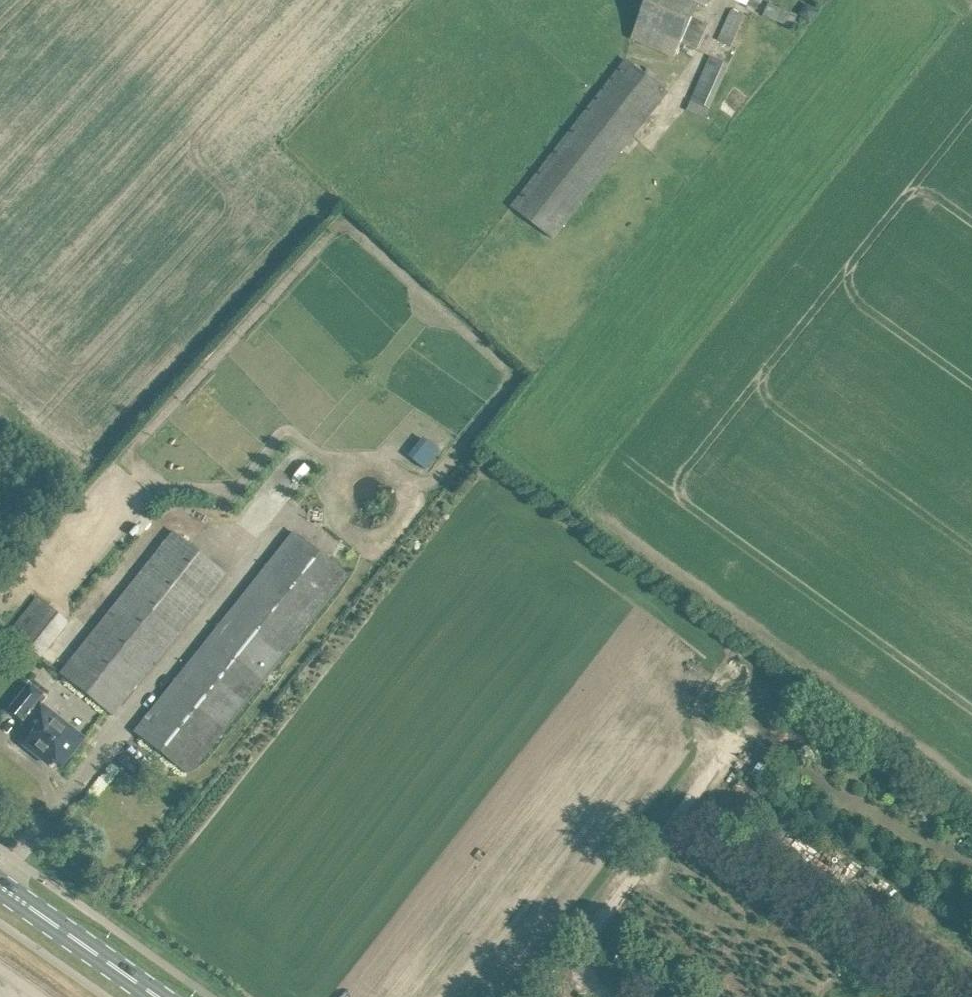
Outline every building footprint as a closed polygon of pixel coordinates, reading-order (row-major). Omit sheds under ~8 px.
[(708,0),(651,0),(634,39),(676,57),(682,44),(698,51),(710,25),(693,18),(700,3),(705,6),(708,0)] [(758,9),(760,3),(762,4),(764,0),(735,0),(758,9)] [(718,39),(732,46),(746,15),(732,9),(718,39)] [(687,110),(707,119),(730,64),(711,55),(687,110)] [(512,206),(555,240),(669,93),(626,59),(512,206)] [(173,531),(61,673),(112,714),(225,573),(173,531)] [(134,731),(147,741),(162,754),(186,773),(345,573),(293,532),(134,731)] [(10,629),(42,655),(69,622),(37,596),(10,629)] [(61,765),(83,738),(41,704),(46,697),(29,684),(9,709),(35,730),(25,742),(34,749),(32,751),(47,764),(52,758),(61,765)]
